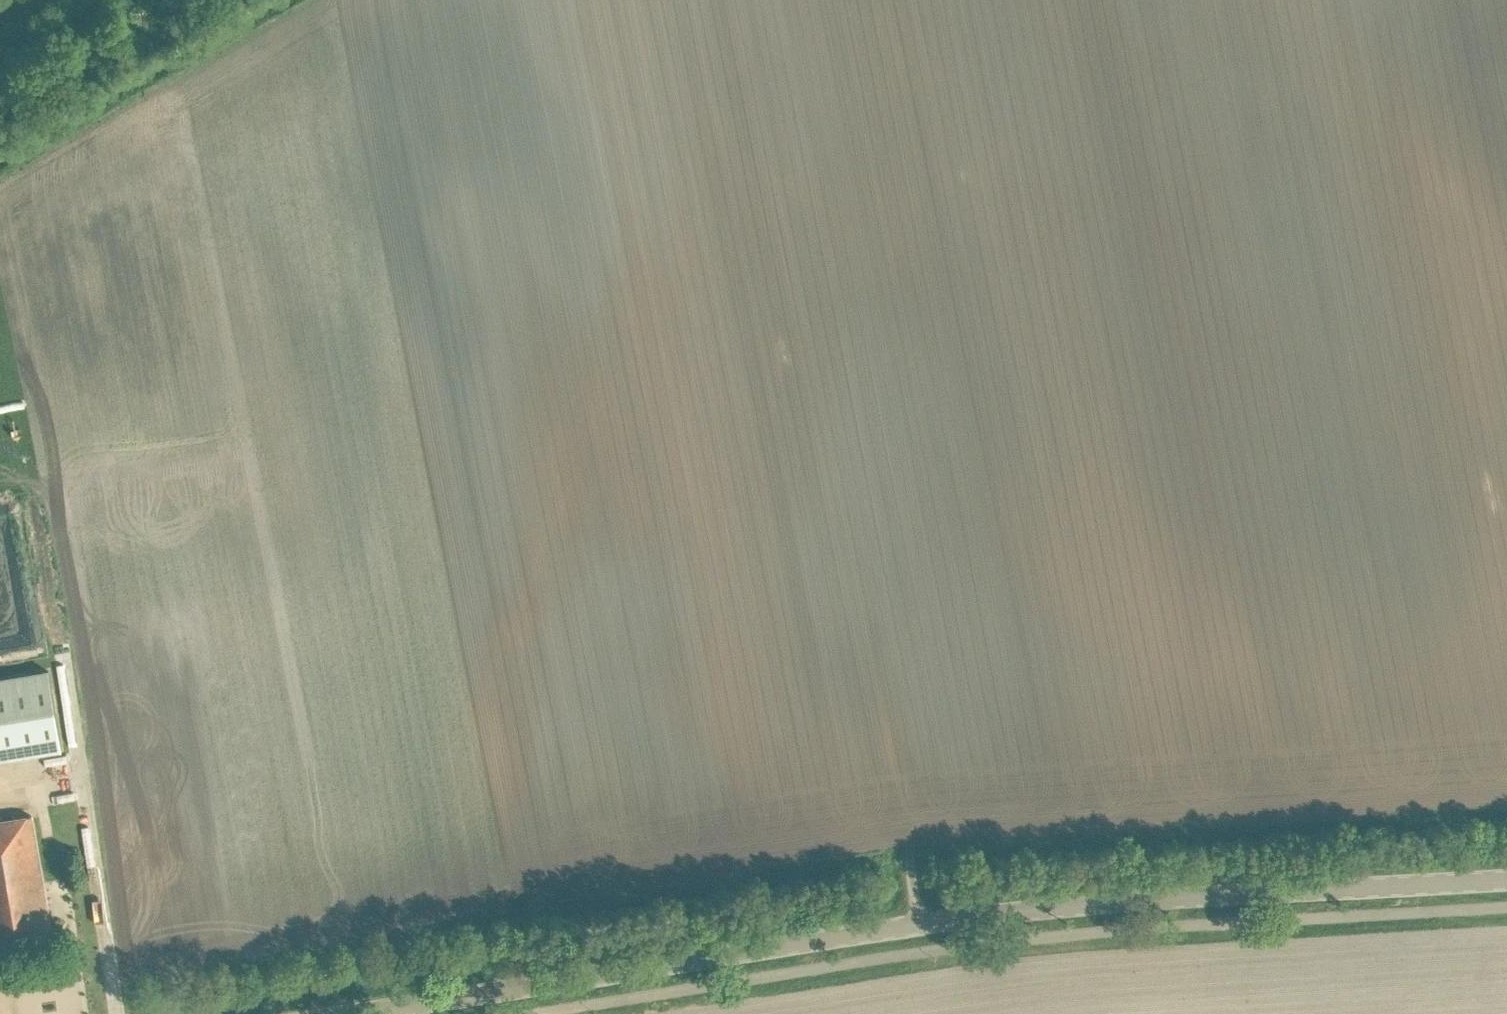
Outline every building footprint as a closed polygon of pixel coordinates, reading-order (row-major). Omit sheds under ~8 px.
[(62,749),(49,670),(0,678),(0,760),(62,749)] [(52,934),(32,815),(0,820),(0,942),(52,934)]
